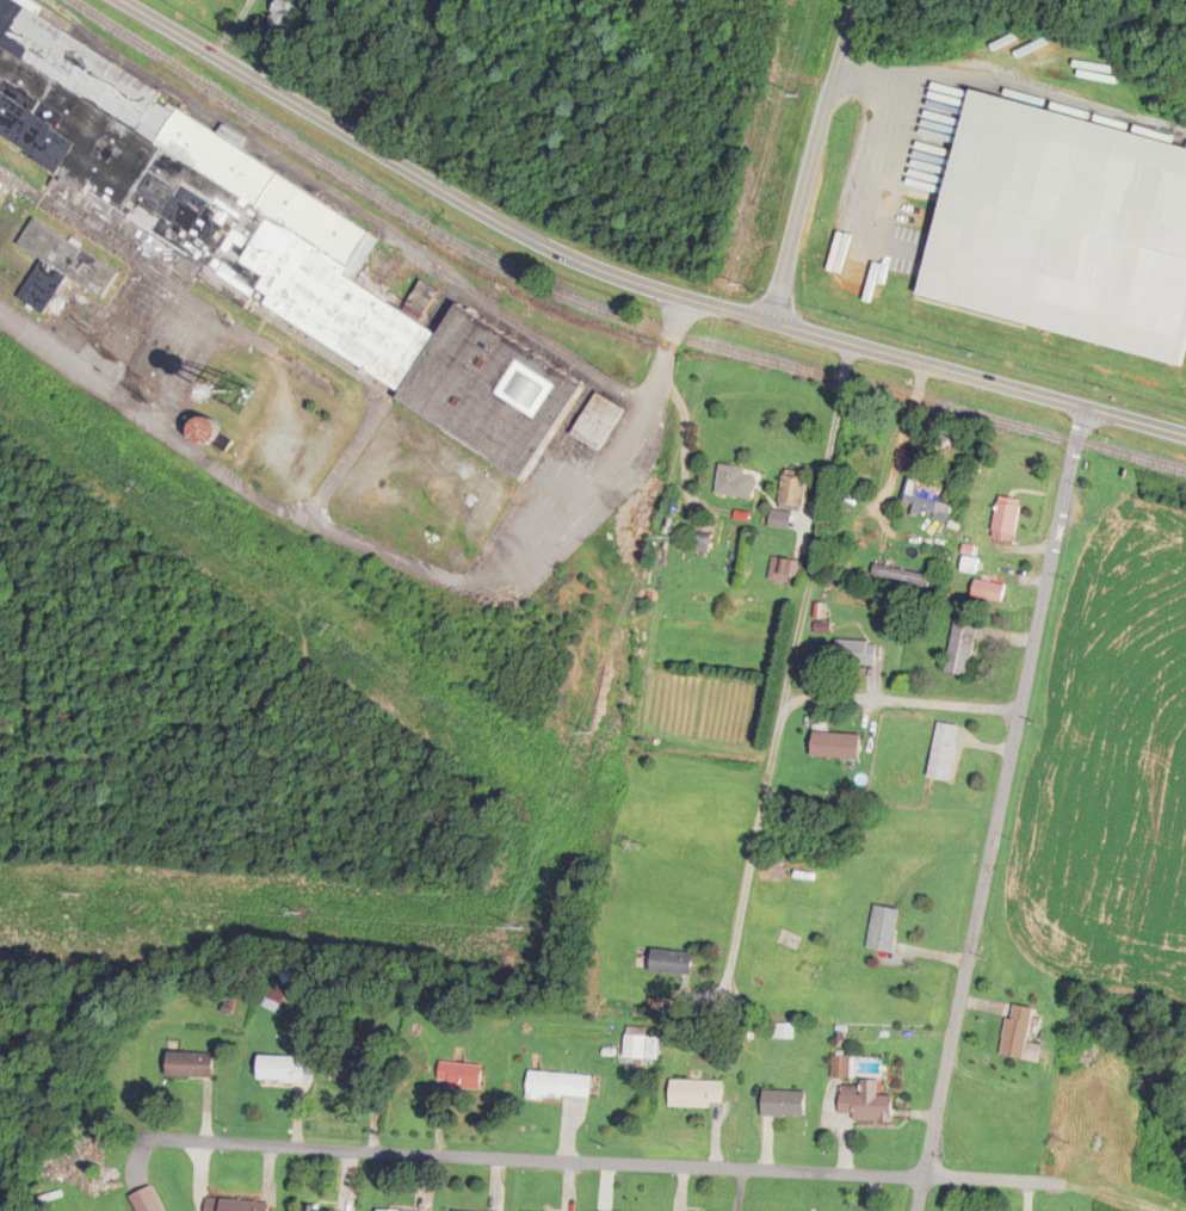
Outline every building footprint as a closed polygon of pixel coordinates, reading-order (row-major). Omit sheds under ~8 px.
[(583,382),(452,309),(437,336),(421,328),(440,294),(420,283),(403,314),(354,286),(383,234),(215,141),(218,136),(157,102),(161,85),(8,0),(0,0),(0,135),(54,165),(48,193),(100,222),(138,231),(145,235),(141,253),(245,311),(250,301),(527,482),(583,382)] [(281,0),(278,0),(264,28),(285,38),(300,9),(281,0)] [(1185,355),(1185,147),(966,98),(920,305),(1184,364),(1185,355)] [(43,318),(62,282),(101,302),(118,271),(29,224),(16,250),(38,262),(16,304),(43,318)] [(624,410),(596,394),(575,431),(602,447),(624,410)] [(714,494),(751,501),(757,472),(720,464),(714,494)] [(808,473),(785,469),(777,509),(800,513),(808,473)] [(940,494),(942,487),(911,479),(902,510),(948,522),(954,498),(940,494)] [(995,542),(1018,542),(1018,499),(995,499),(995,542)] [(781,552),(780,576),(800,577),(801,554),(781,552)] [(972,574),(976,562),(965,558),(961,571),(972,574)] [(930,577),(882,568),(880,578),(928,587),(930,577)] [(1006,586),(975,580),(971,597),(1002,603),(1006,586)] [(970,677),(976,625),(953,622),(947,674),(970,677)] [(876,643),(835,642),(835,666),(876,666),(876,643)] [(959,727),(936,724),(929,780),(951,783),(959,727)] [(860,735),(812,735),(812,760),(860,760),(860,735)] [(892,955),(900,911),(874,906),(866,950),(892,955)] [(650,975),(691,976),(691,952),(650,952),(650,975)] [(1001,1057),(1038,1063),(1041,1045),(1028,1043),(1033,1009),(1009,1005),(1001,1057)] [(623,1058),(657,1062),(660,1039),(625,1035),(623,1058)] [(212,1054),(166,1054),(166,1078),(212,1078),(212,1054)] [(311,1083),(311,1059),(257,1058),(257,1082),(311,1083)] [(479,1092),(482,1067),(439,1063),(437,1088),(479,1092)] [(591,1076),(527,1074),(526,1098),(590,1101),(591,1076)] [(723,1082),(669,1081),(669,1108),(722,1109),(723,1082)] [(853,1123),(891,1124),(892,1097),(877,1097),(878,1082),(859,1081),(859,1094),(840,1093),(839,1116),(854,1116),(853,1123)] [(805,1118),(805,1092),(762,1092),(762,1118),(805,1118)] [(136,1210),(163,1210),(151,1186),(129,1197),(136,1210)] [(205,1199),(205,1210),(268,1210),(268,1203),(205,1199)]
